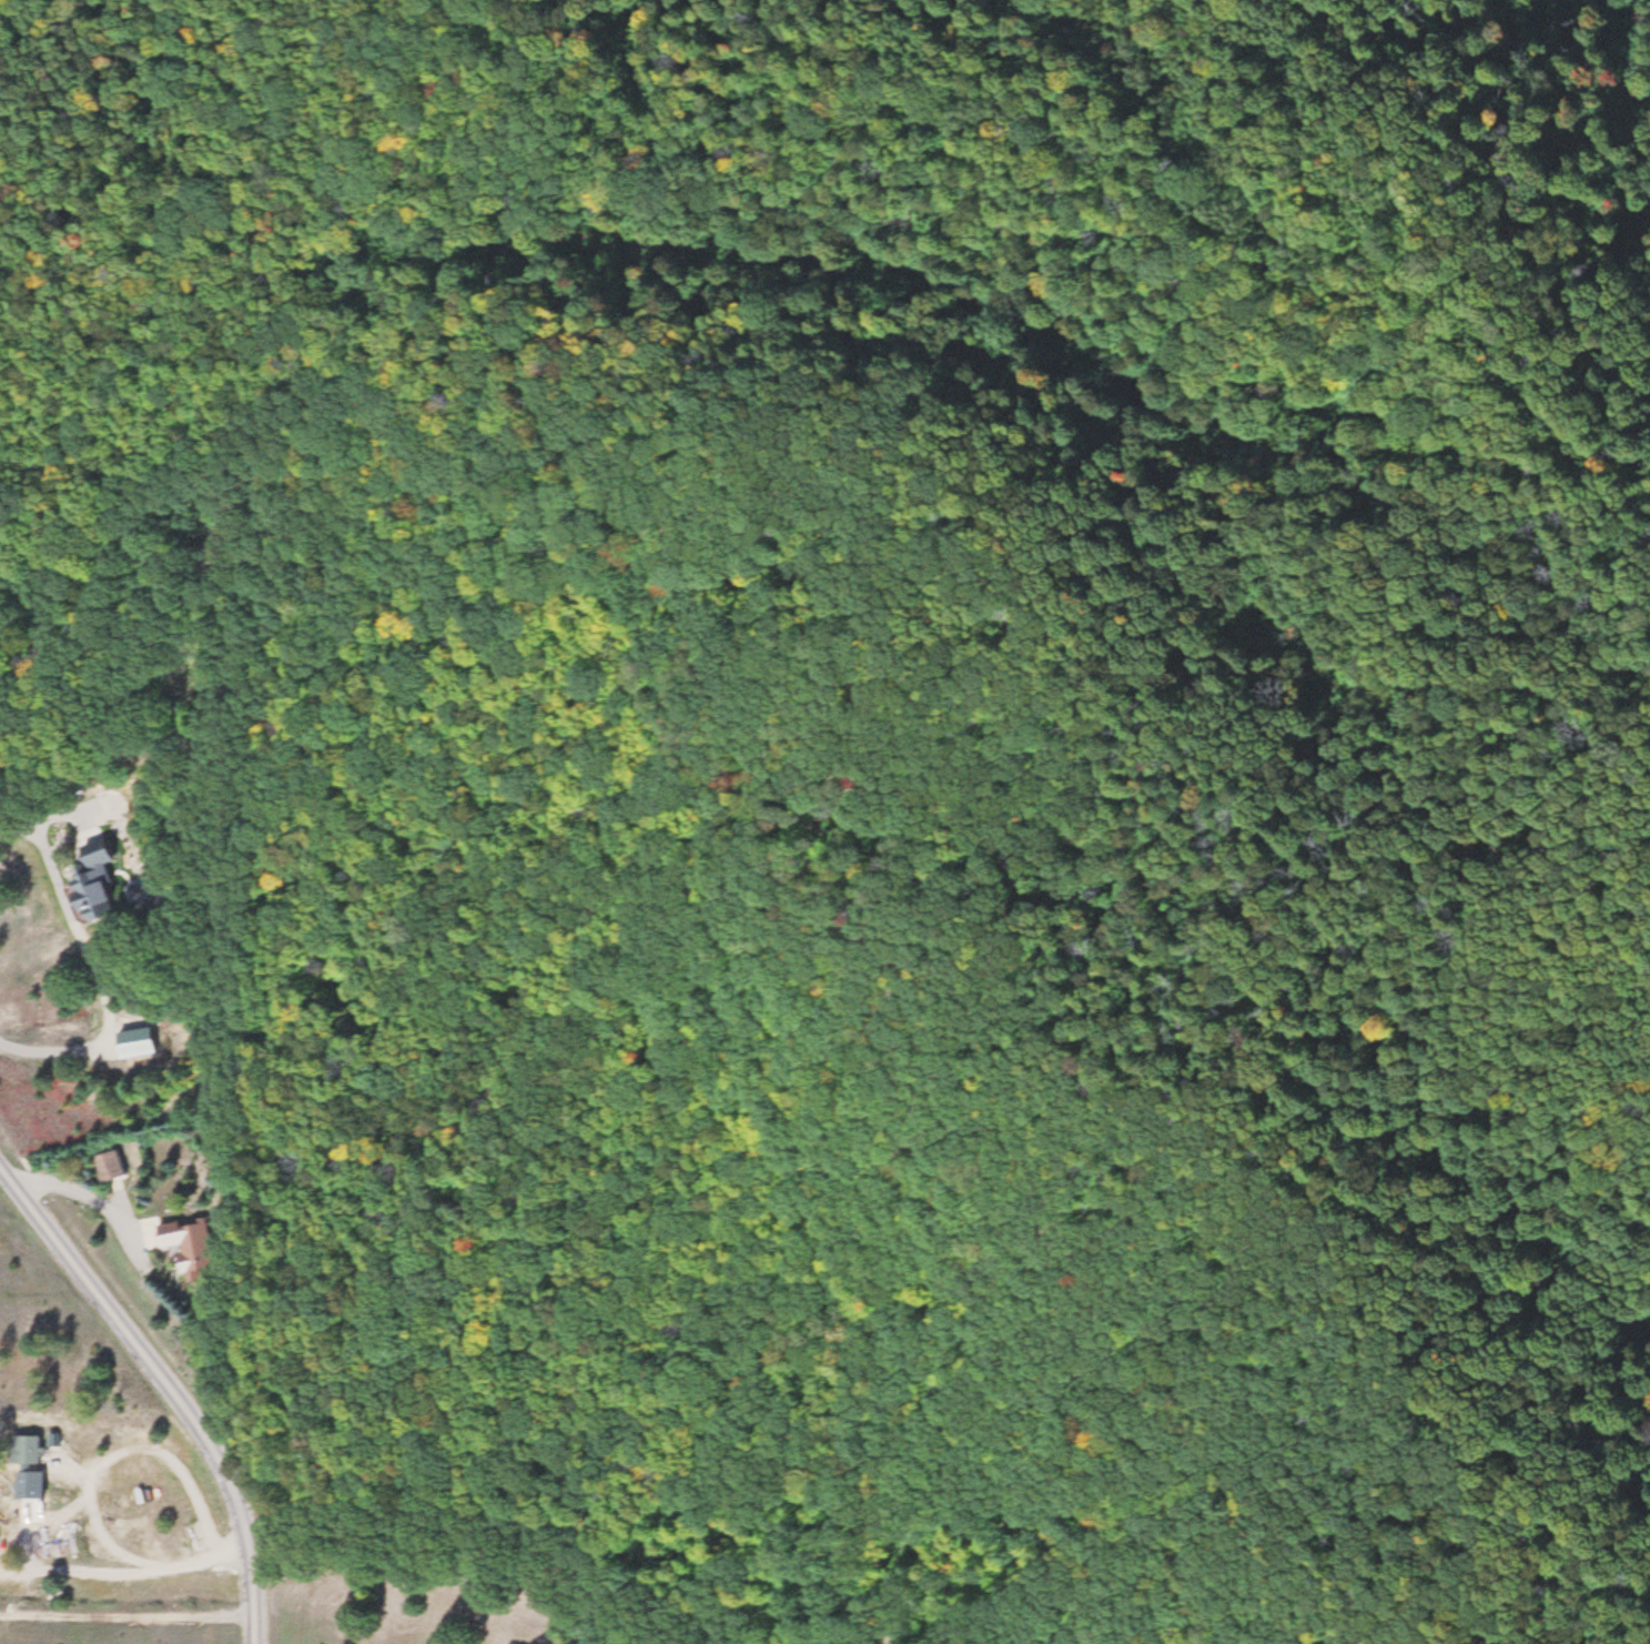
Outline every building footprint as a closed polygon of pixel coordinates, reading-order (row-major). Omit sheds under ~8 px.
[(121,917),(106,863),(114,860),(108,838),(86,845),(94,873),(78,877),(91,925),(121,917)] [(97,1160),(109,1184),(131,1173),(119,1149),(97,1160)] [(167,1247),(182,1245),(188,1275),(214,1271),(205,1218),(163,1225),(167,1247)] [(46,1436),(15,1436),(15,1464),(46,1464),(46,1436)]
